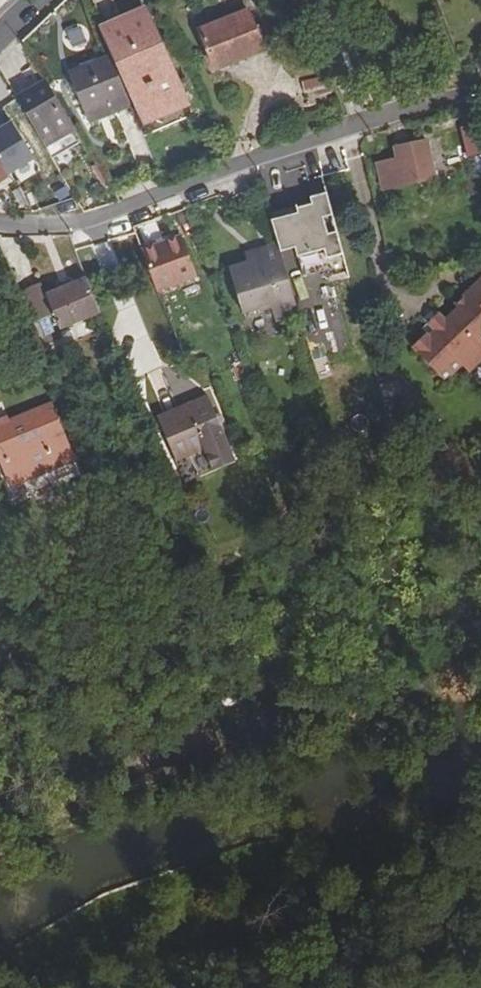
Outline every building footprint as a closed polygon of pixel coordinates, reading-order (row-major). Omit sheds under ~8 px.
[(105,30),(147,121),(187,103),(146,11),(105,30)] [(249,12),(201,30),(217,70),(264,52),(249,12)] [(332,38),(319,44),(330,72),(344,65),(332,38)] [(127,95),(111,57),(71,74),(86,111),(127,95)] [(324,77),(305,83),(308,95),(327,90),(324,77)] [(47,82),(17,99),(45,147),(77,129),(47,82)] [(13,141),(28,131),(11,102),(0,109),(0,118),(13,141)] [(13,141),(0,118),(0,135),(5,145),(13,141)] [(395,149),(416,145),(412,126),(386,133),(391,150),(386,151),(388,162),(398,160),(395,149)] [(467,131),(473,154),(480,152),(480,128),(467,131)] [(425,142),(416,145),(395,149),(398,160),(388,162),(378,163),(384,189),(433,178),(425,142)] [(12,174),(0,156),(0,181),(12,174)] [(49,190),(36,196),(43,207),(56,200),(49,190)] [(337,281),(349,278),(326,192),(309,197),(311,204),(297,208),(299,214),(287,217),(302,263),(308,282),(335,274),(337,281)] [(297,208),(270,215),(278,242),(286,269),(302,263),(287,217),(299,214),(297,208)] [(198,278),(183,237),(144,251),(158,292),(198,278)] [(278,316),(298,309),(286,269),(278,242),(261,246),(265,255),(250,259),(232,265),(246,309),(273,300),(278,316)] [(247,251),(250,259),(265,255),(261,246),(247,251)] [(446,320),(431,335),(427,330),(412,345),(444,378),(459,364),(467,373),(480,359),(480,279),(455,304),(458,308),(446,320)] [(60,330),(101,313),(88,280),(47,297),(53,315),(60,330)] [(41,284),(19,293),(31,324),(53,315),(47,297),(41,284)] [(431,335),(446,320),(438,311),(423,326),(427,330),(431,335)] [(207,398),(158,419),(176,461),(203,449),(213,472),(235,463),(207,398)] [(11,423),(0,427),(0,477),(9,500),(78,472),(52,406),(11,423)] [(11,423),(7,415),(0,418),(0,427),(11,423)]
